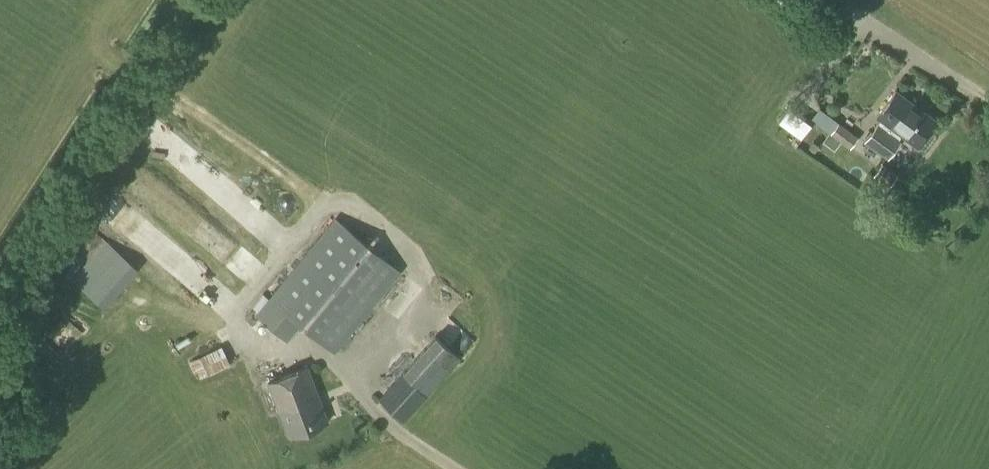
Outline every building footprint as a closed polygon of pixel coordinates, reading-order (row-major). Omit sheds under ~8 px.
[(812,39),(806,47),(815,54),(821,45),(812,39)] [(897,131),(916,105),(895,90),(876,116),(879,118),(897,131)] [(897,131),(902,135),(918,146),(936,120),(916,105),(897,131)] [(811,123),(789,107),(778,120),(801,137),(811,123)] [(818,108),(810,120),(851,148),(858,136),(854,133),(818,108)] [(902,135),(897,131),(879,118),(863,142),(887,160),(901,140),(899,138),(902,135)] [(889,187),(898,175),(882,163),(873,175),(889,187)] [(335,351),(378,299),(400,272),(335,219),(313,246),(257,315),(287,340),(301,323),(335,351)] [(104,307),(138,269),(98,235),(66,273),(104,307)] [(56,339),(69,354),(85,341),(71,325),(56,339)] [(403,422),(451,370),(461,359),(436,336),(425,347),(377,398),(403,422)] [(207,375),(230,364),(221,345),(198,356),(204,367),(197,371),(200,377),(207,374),(207,375)] [(289,436),(327,421),(317,395),(307,366),(267,381),(278,410),(279,410),(289,436)]
